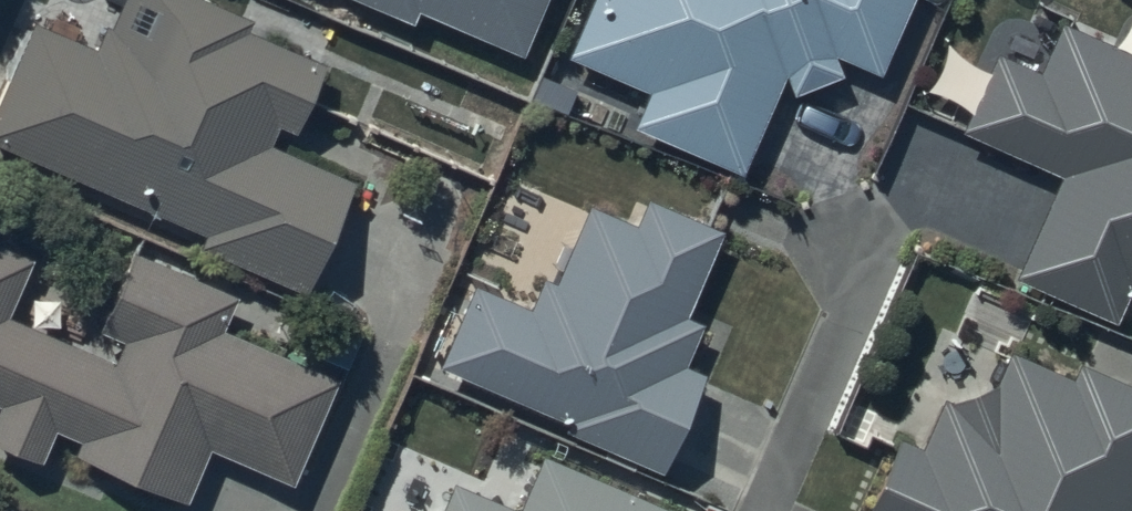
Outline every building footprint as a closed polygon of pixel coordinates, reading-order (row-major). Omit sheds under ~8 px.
[(0,120),(0,147),(212,233),(203,256),(316,302),(364,186),(271,148),(280,127),(302,137),(329,71),(246,37),(253,20),(203,0),(115,0),(94,51),(38,29),(0,120)] [(420,38),(427,23),(527,67),(557,0),(334,0),(420,38)] [(557,68),(638,103),(624,135),(744,186),(789,83),(796,98),(844,79),(840,61),(881,85),(918,0),(586,0),(557,68)] [(1058,22),(1037,71),(991,51),(952,139),(1062,187),(1021,281),(1116,321),(1131,285),(1131,54),(1058,22)] [(723,236),(650,205),(638,231),(592,211),(557,290),(543,284),(533,308),(474,282),(434,375),(665,474),(705,382),(684,373),(703,327),(687,320),(723,236)] [(0,232),(0,406),(13,412),(2,436),(42,455),(56,425),(88,440),(78,462),(184,510),(208,510),(224,475),(299,509),(355,387),(222,327),(230,310),(140,269),(111,332),(133,342),(118,374),(16,328),(50,255),(0,232)] [(1076,364),(1068,382),(1005,355),(989,391),(942,404),(916,456),(902,444),(873,510),(1131,510),(1131,389),(1076,364)] [(543,462),(521,510),(659,510),(543,462)] [(454,488),(445,510),(509,510),(454,488)]
